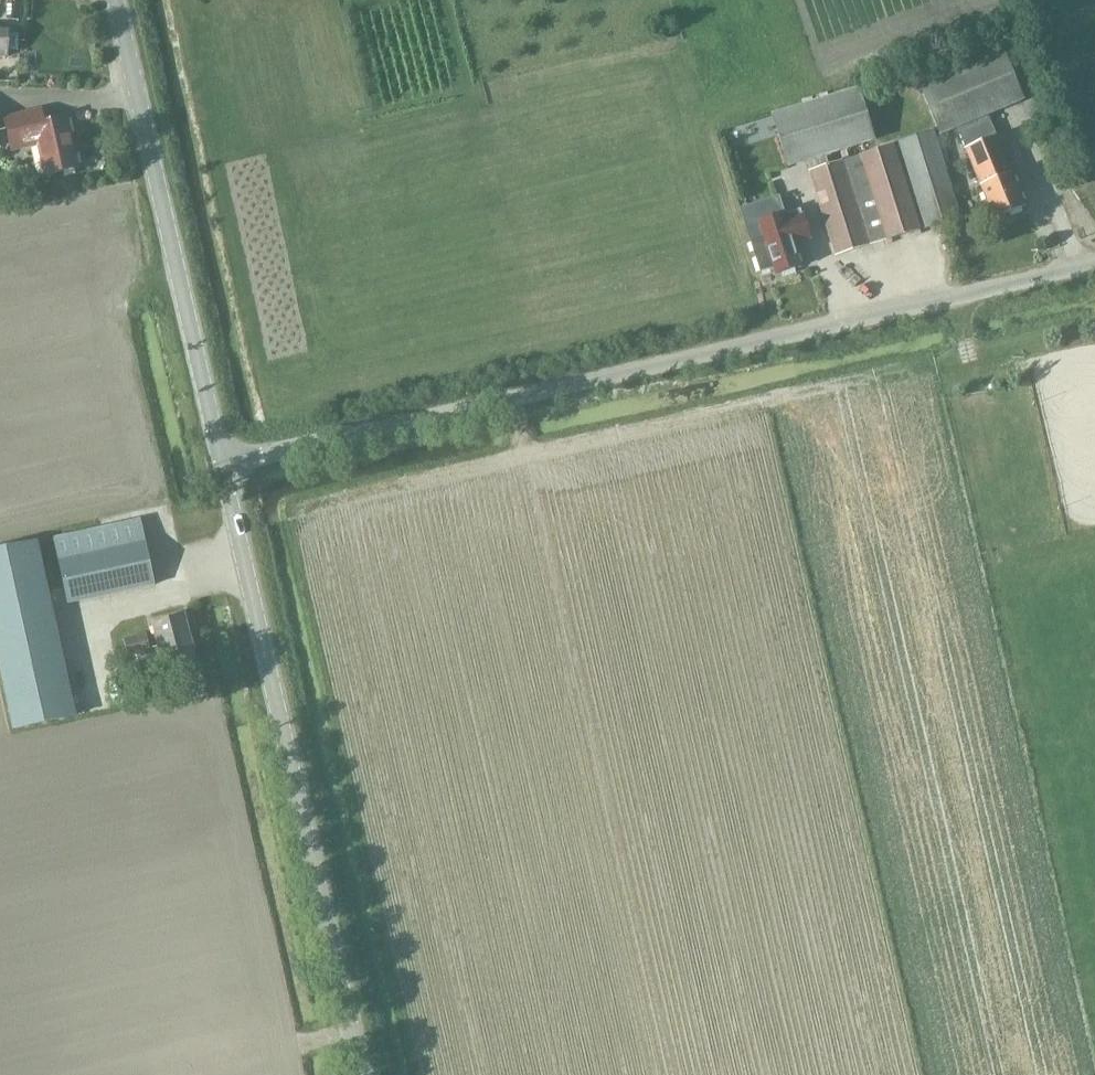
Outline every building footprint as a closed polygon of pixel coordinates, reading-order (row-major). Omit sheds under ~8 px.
[(1021,100),(1001,51),(919,85),(939,134),(1021,100)] [(873,140),(857,89),(772,115),(788,166),(873,140)] [(35,112),(5,118),(12,151),(39,145),(46,176),(77,170),(66,119),(38,125),(35,112)] [(989,120),(958,133),(970,161),(975,173),(993,219),(1024,206),(989,120)] [(957,216),(944,170),(932,130),(898,140),(923,226),(957,216)] [(893,144),(861,154),(887,237),(919,227),(893,144)] [(841,160),(809,171),(835,254),(868,243),(841,160)] [(764,237),(750,242),(760,272),(772,268),(775,275),(799,267),(792,245),(809,239),(806,229),(799,209),(782,215),(781,214),(759,222),(764,237)] [(67,601),(154,585),(139,520),(54,538),(67,601)] [(74,716),(36,542),(0,550),(0,673),(12,729),(74,716)] [(164,666),(194,659),(184,615),(154,622),(164,666)] [(127,655),(149,650),(145,633),(123,639),(127,655)]
